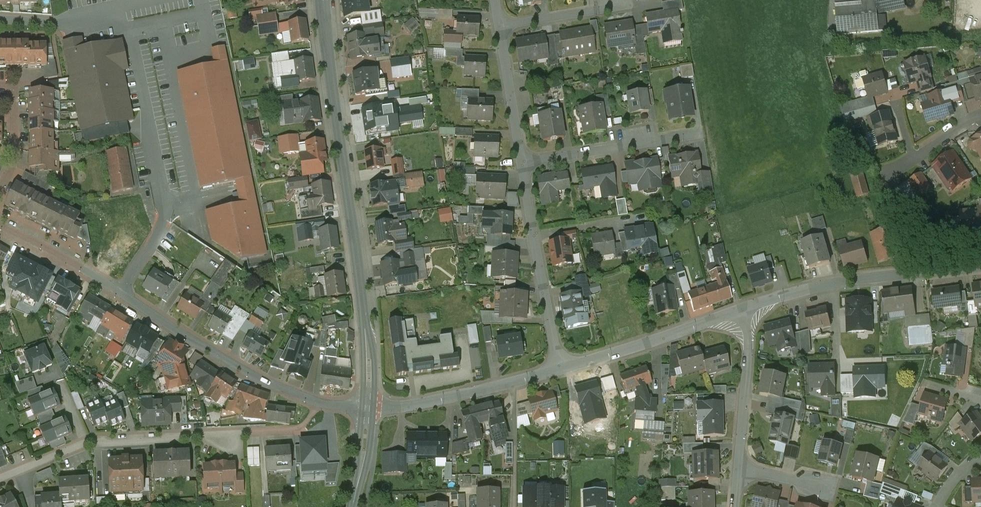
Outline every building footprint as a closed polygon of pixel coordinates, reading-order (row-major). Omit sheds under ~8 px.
[(344,17),(369,13),(367,0),(342,0),(344,17)] [(662,3),(663,13),(677,11),(678,11),(683,10),(682,0),(681,0),(662,3)] [(876,1),(877,13),(905,8),(903,0),(876,0),(876,1)] [(876,1),(836,5),(838,35),(879,32),(878,18),(877,13),(876,1)] [(452,11),(438,10),(438,18),(452,18),(452,11)] [(663,13),(646,16),(648,33),(662,31),(664,41),(681,39),(679,28),(680,28),(678,11),(677,11),(663,13)] [(275,14),(257,17),(260,36),(278,33),(278,34),(277,25),(276,25),(275,14)] [(404,25),(412,32),(420,24),(413,17),(404,25)] [(886,17),(878,18),(879,32),(887,31),(886,17)] [(479,19),(457,18),(456,32),(456,35),(465,36),(465,37),(478,37),(479,19)] [(305,20),(289,23),(292,44),(308,41),(305,20)] [(631,22),(605,27),(608,48),(618,46),(618,42),(634,40),(631,22)] [(285,24),(277,25),(278,34),(286,33),(285,24)] [(382,24),(370,25),(371,34),(383,32),(382,24)] [(591,29),(574,32),(574,33),(560,35),(560,36),(564,58),(573,56),(573,53),(594,49),(591,29)] [(452,34),(445,34),(444,50),(446,50),(461,51),(461,37),(465,37),(465,36),(456,35),(456,32),(452,32),(452,34)] [(365,42),(364,34),(348,37),(351,60),(374,56),(375,58),(385,56),(383,46),(373,48),(372,41),(365,42)] [(564,58),(560,36),(554,37),(556,53),(558,60),(564,59),(564,58)] [(544,37),(527,39),(527,40),(516,42),(520,62),(547,57),(547,55),(544,39),(544,37)] [(554,37),(544,39),(547,55),(556,53),(554,37)] [(643,37),(636,39),(639,55),(646,54),(643,37)] [(123,40),(83,48),(81,38),(74,39),(63,42),(84,143),(130,134),(128,122),(134,121),(124,73),(129,72),(123,40)] [(0,42),(0,66),(14,66),(14,43),(2,43),(2,42),(0,42)] [(46,45),(29,45),(29,43),(14,43),(14,66),(28,66),(28,67),(46,66),(46,45)] [(217,74),(190,79),(189,77),(180,79),(181,81),(180,81),(201,187),(235,180),(240,204),(206,210),(212,239),(241,259),(266,254),(224,47),(212,49),(217,74)] [(461,51),(446,50),(446,57),(462,58),(463,51),(461,51)] [(288,55),(272,57),(274,74),(291,72),(288,55)] [(925,57),(905,63),(910,83),(917,81),(931,77),(925,57)] [(408,58),(390,60),(393,79),(411,76),(408,58)] [(485,59),(465,58),(464,75),(473,75),(473,77),(485,77),(485,59)] [(311,59),(294,62),(293,62),(294,67),(295,67),(296,76),(297,83),(298,82),(314,80),(311,59)] [(692,65),(679,67),(681,79),(694,77),(692,65)] [(376,70),(368,71),(366,69),(356,71),(355,73),(353,73),(357,95),(366,93),(366,96),(373,95),(372,92),(379,91),(376,70)] [(975,71),(977,78),(971,80),(972,84),(976,100),(977,101),(980,100),(980,70),(975,71)] [(860,74),(858,76),(857,77),(856,79),(856,82),(858,90),(860,91),(867,89),(864,80),(869,78),(868,74),(866,73),(860,74)] [(869,78),(864,80),(867,89),(869,97),(869,98),(873,97),(887,92),(882,74),(869,78)] [(296,76),(281,78),(283,88),(298,86),(298,82),(297,83),(296,76)] [(931,77),(917,81),(920,93),(934,89),(931,77)] [(60,79),(60,87),(69,87),(68,79),(60,79)] [(59,81),(48,82),(48,92),(53,92),(59,92),(59,81)] [(958,82),(944,86),(946,92),(947,92),(948,98),(962,94),(960,87),(958,82)] [(972,84),(960,87),(962,94),(965,103),(976,100),(972,84)] [(562,86),(551,88),(553,102),(564,100),(562,86)] [(688,89),(665,93),(665,94),(663,95),(665,105),(667,105),(670,121),(693,117),(688,89)] [(477,91),(461,90),(461,97),(477,98),(477,91)] [(652,90),(645,91),(647,106),(654,105),(652,90)] [(645,91),(630,94),(631,102),(629,103),(631,115),(648,112),(647,106),(645,91)] [(48,92),(30,92),(30,102),(52,102),(53,102),(53,92),(48,92)] [(946,92),(929,97),(931,103),(922,105),(928,122),(937,120),(938,117),(944,115),(946,117),(954,115),(948,98),(947,92),(946,92)] [(293,95),(276,98),(277,106),(283,105),(291,104),(291,103),(294,103),(293,95)] [(869,97),(857,101),(860,111),(876,106),(873,97),(869,98),(869,97)] [(317,99),(301,102),(294,103),(291,103),(291,104),(283,105),(285,120),(294,118),(294,120),(294,123),(303,121),(303,123),(320,121),(317,99)] [(492,101),(469,100),(468,101),(470,101),(469,119),(468,119),(468,120),(480,120),(480,121),(491,121),(491,120),(491,108),(492,108),(492,101)] [(609,100),(597,102),(598,107),(601,106),(603,117),(611,116),(609,100)] [(30,102),(29,102),(29,112),(30,112),(52,112),(52,102),(30,102)] [(421,105),(400,108),(401,113),(397,113),(398,123),(421,119),(420,108),(422,108),(421,105)] [(598,107),(580,110),(584,135),(605,131),(603,117),(601,106),(598,107)] [(860,111),(856,112),(858,119),(878,113),(876,106),(860,111)] [(52,112),(30,112),(30,122),(52,122),(53,122),(53,112),(52,112)] [(559,112),(539,115),(539,116),(543,142),(563,138),(559,112)] [(856,112),(843,115),(845,123),(858,119),(856,112)] [(889,113),(868,119),(872,132),(875,131),(875,128),(892,123),(889,113)] [(246,122),(250,141),(255,140),(257,150),(265,149),(259,119),(246,122)] [(30,122),(29,122),(29,132),(30,132),(52,132),(52,122),(30,122)] [(892,123),(875,128),(875,131),(880,146),(897,141),(892,123)] [(472,129),(455,129),(455,136),(472,137),(472,129)] [(52,132),(30,132),(30,151),(29,151),(29,152),(53,152),(53,132),(52,132)] [(973,139),(973,140),(971,141),(970,143),(969,146),(971,148),(973,150),(976,150),(978,149),(980,156),(980,136),(973,139)] [(298,137),(288,138),(288,139),(289,149),(289,153),(300,151),(298,137)] [(498,138),(475,137),(474,156),(497,157),(498,138)] [(323,141),(303,144),(303,147),(307,146),(308,154),(300,156),(301,157),(301,156),(302,165),(302,166),(303,166),(304,174),(303,174),(303,175),(323,172),(322,162),(326,162),(323,141)] [(126,148),(106,152),(113,192),(133,189),(126,148)] [(381,149),(365,151),(368,170),(383,168),(382,156),(385,156),(384,149),(381,150),(381,149)] [(53,152),(29,152),(29,168),(39,168),(39,172),(52,172),(59,172),(59,171),(59,152),(53,152)] [(952,152),(932,165),(949,190),(952,188),(954,191),(971,179),(952,152)] [(689,155),(669,158),(672,178),(686,175),(687,186),(698,184),(702,184),(701,174),(700,173),(701,173),(698,156),(690,157),(689,155)] [(663,158),(657,159),(659,173),(665,172),(663,158)] [(401,159),(391,161),(394,176),(404,175),(401,159)] [(657,159),(625,164),(628,184),(641,182),(643,190),(658,188),(656,179),(660,179),(659,173),(657,159)] [(612,167),(582,172),(585,189),(600,187),(602,199),(616,197),(614,185),(612,167)] [(475,169),(458,168),(458,176),(475,176),(475,169)] [(861,169),(850,172),(858,197),(868,194),(861,169)] [(36,178),(25,172),(22,179),(34,186),(38,179),(36,178)] [(52,172),(39,172),(36,178),(38,179),(50,185),(52,182),(52,172)] [(412,187),(423,186),(421,172),(414,173),(415,180),(414,180),(414,182),(411,182),(412,187)] [(404,175),(394,176),(394,183),(396,182),(397,190),(412,187),(411,182),(414,182),(414,180),(415,180),(414,173),(404,175)] [(710,173),(701,174),(702,184),(698,184),(700,195),(713,193),(710,173)] [(921,173),(902,186),(913,204),(933,191),(921,173)] [(554,175),(544,176),(544,178),(538,179),(543,206),(558,203),(556,191),(569,189),(566,174),(554,176),(554,175)] [(498,177),(477,176),(476,195),(476,200),(478,200),(478,195),(477,195),(478,188),(484,188),(483,198),(504,199),(505,179),(498,179),(498,177)] [(306,177),(288,180),(290,191),(308,188),(306,177)] [(388,195),(397,194),(397,190),(396,182),(394,183),(393,183),(393,189),(388,190),(388,195)] [(309,196),(307,196),(307,198),(299,199),(302,219),(322,216),(320,207),(333,205),(329,183),(312,186),(314,197),(310,198),(309,196)] [(393,183),(370,186),(373,207),(387,205),(388,207),(389,207),(399,206),(397,194),(388,195),(388,190),(393,189),(393,183)] [(34,193),(16,184),(5,205),(20,213),(20,214),(25,217),(25,216),(40,223),(51,202),(34,193)] [(578,187),(571,188),(574,206),(581,205),(578,187)] [(508,206),(519,207),(519,192),(508,192),(508,206)] [(625,199),(616,201),(618,216),(627,215),(625,199)] [(67,210),(51,202),(40,223),(52,229),(52,230),(57,233),(58,231),(76,240),(77,237),(83,226),(82,223),(77,221),(80,215),(68,209),(67,210)] [(399,207),(399,206),(389,207),(390,215),(406,213),(405,206),(399,207)] [(484,208),(475,207),(475,208),(467,207),(467,215),(473,215),(483,216),(483,214),(483,209),(483,208),(484,208)] [(450,208),(438,210),(440,223),(453,221),(450,208)] [(410,213),(398,215),(399,221),(411,220),(410,213)] [(511,216),(483,214),(483,216),(483,225),(486,225),(486,229),(492,229),(492,235),(501,236),(510,236),(511,216)] [(467,217),(459,217),(459,224),(473,225),(473,215),(467,215),(467,217)] [(823,217),(811,220),(815,232),(827,229),(823,217)] [(322,220),(311,222),(311,226),(312,229),(323,227),(322,220)] [(122,221),(116,234),(115,233),(107,250),(126,259),(134,242),(125,238),(131,225),(122,221)] [(405,225),(392,227),(392,221),(375,224),(378,245),(394,242),(395,242),(394,241),(407,240),(407,239),(405,225)] [(87,225),(83,226),(77,237),(90,244),(87,225)] [(311,226),(302,227),(304,241),(313,240),(312,229),(311,226)] [(652,226),(625,230),(625,232),(618,234),(621,243),(623,252),(629,251),(629,248),(642,246),(644,255),(656,253),(652,226)] [(896,226),(870,233),(879,263),(904,255),(896,226)] [(336,228),(319,230),(322,251),(338,249),(336,228)] [(611,233),(591,236),(594,257),(614,254),(615,253),(613,244),(611,233)] [(822,236),(802,242),(810,269),(830,263),(822,236)] [(407,240),(394,241),(395,242),(394,242),(396,252),(414,250),(412,239),(407,239),(407,240)] [(568,240),(550,243),(554,267),(572,264),(568,240)] [(863,242),(848,247),(846,240),(837,243),(844,268),(868,262),(863,242)] [(621,243),(613,244),(615,253),(614,254),(615,259),(624,257),(623,252),(621,243)] [(0,245),(0,260),(3,262),(4,261),(9,251),(0,245)] [(501,248),(487,247),(487,245),(485,245),(484,254),(493,255),(493,254),(502,255),(503,248),(501,248)] [(722,248),(717,250),(720,260),(725,258),(722,248)] [(18,256),(9,251),(4,261),(8,263),(12,266),(18,256)] [(419,252),(404,254),(406,268),(415,266),(415,263),(420,262),(419,252)] [(212,258),(207,254),(203,260),(208,264),(212,258)] [(502,255),(493,254),(493,255),(492,266),(494,266),(494,279),(516,280),(516,269),(517,269),(518,263),(517,263),(517,256),(502,255)] [(38,267),(18,256),(12,266),(11,268),(12,269),(22,275),(30,280),(38,267)] [(225,260),(211,281),(212,282),(222,289),(236,267),(225,260)] [(398,262),(381,264),(384,286),(400,283),(401,285),(416,283),(415,272),(400,274),(398,262)] [(720,262),(707,266),(712,281),(716,280),(718,284),(726,281),(720,262)] [(8,263),(3,273),(8,276),(12,269),(11,268),(12,266),(8,263)] [(773,282),(767,264),(756,268),(756,267),(750,269),(750,270),(749,270),(754,287),(773,282)] [(58,279),(38,267),(30,280),(26,285),(31,289),(38,293),(47,298),(58,279)] [(166,279),(153,272),(150,277),(150,278),(144,288),(162,299),(168,290),(172,283),(166,279)] [(342,274),(325,276),(328,297),(345,295),(342,274)] [(677,274),(665,276),(667,288),(673,287),(673,290),(681,289),(677,274)] [(30,280),(22,275),(17,283),(14,283),(11,301),(12,301),(21,298),(26,285),(30,280)] [(180,284),(173,280),(174,279),(168,275),(166,279),(172,283),(168,290),(173,294),(180,284)] [(80,293),(59,280),(51,293),(61,299),(57,307),(68,313),(80,293)] [(587,280),(575,282),(577,291),(589,289),(587,280)] [(718,284),(707,287),(713,305),(732,298),(726,281),(718,284)] [(222,289),(212,282),(203,296),(213,302),(222,289)] [(21,298),(25,301),(26,301),(31,289),(26,285),(21,298)] [(323,287),(314,288),(316,299),(325,297),(323,287)] [(504,288),(495,287),(494,303),(501,304),(502,294),(514,294),(514,288),(504,288)] [(667,288),(652,290),(656,314),(677,311),(673,290),(673,287),(667,288)] [(701,289),(688,294),(694,311),(713,305),(707,287),(701,289)] [(912,288),(882,291),(885,313),(904,310),(914,309),(912,288)] [(958,288),(933,291),(935,308),(960,305),(961,305),(959,293),(958,288)] [(168,290),(162,299),(161,299),(167,303),(173,294),(168,290)] [(965,292),(959,293),(961,305),(960,305),(961,312),(968,312),(967,303),(965,292)] [(580,293),(560,297),(564,321),(574,319),(584,317),(580,293)] [(514,294),(502,294),(501,304),(501,315),(501,319),(512,319),(525,320),(526,295),(514,294)] [(199,303),(186,295),(178,309),(195,319),(201,310),(203,305),(199,303)] [(213,302),(203,296),(199,303),(203,305),(201,310),(206,313),(213,302)] [(110,309),(88,297),(78,315),(91,323),(93,320),(101,325),(110,309)] [(21,298),(12,301),(13,306),(22,304),(25,301),(21,298)] [(871,300),(847,300),(848,332),(872,332),(871,300)] [(976,302),(967,303),(968,312),(969,317),(978,315),(977,308),(976,302)] [(250,316),(235,307),(228,318),(231,320),(242,327),(250,316)] [(268,315),(257,308),(249,322),(260,329),(268,315)] [(818,311),(806,314),(810,331),(831,326),(827,308),(818,309),(818,311)] [(914,309),(904,310),(905,318),(915,316),(914,309)] [(133,323),(111,310),(102,325),(101,325),(110,331),(116,334),(123,338),(133,323)] [(228,318),(218,311),(208,327),(223,336),(223,335),(231,320),(228,318)] [(494,313),(480,312),(482,324),(512,325),(512,319),(501,319),(501,315),(494,315),(494,313)] [(584,317),(574,319),(575,325),(577,326),(584,325),(585,323),(584,317)] [(231,320),(223,335),(233,341),(242,327),(231,320)] [(401,320),(389,322),(392,348),(395,347),(396,352),(393,353),(397,376),(408,375),(408,371),(413,370),(413,374),(433,371),(432,363),(439,362),(440,370),(459,368),(458,356),(453,357),(452,355),(453,355),(451,336),(440,338),(441,346),(417,349),(413,320),(403,322),(404,324),(401,325),(401,320)] [(790,320),(765,327),(770,346),(777,344),(780,352),(792,349),(796,348),(794,340),(795,339),(793,334),(790,320)] [(110,331),(101,325),(97,333),(105,338),(110,331)] [(158,338),(137,325),(126,343),(140,351),(138,355),(145,360),(152,349),(158,338)] [(476,326),(468,327),(470,345),(478,343),(476,326)] [(485,327),(487,341),(493,340),(490,326),(485,327)] [(924,326),(909,328),(910,345),(925,344),(924,326)] [(931,326),(924,326),(925,344),(933,343),(931,326)] [(321,333),(308,328),(304,343),(312,345),(312,346),(319,348),(321,333)] [(975,329),(962,330),(962,334),(966,335),(965,347),(973,347),(975,329)] [(327,333),(321,332),(321,333),(319,348),(326,349),(327,333)] [(796,348),(792,349),(794,357),(802,355),(800,332),(793,334),(795,339),(794,340),(796,348)] [(270,344),(251,333),(242,347),(261,359),(270,344)] [(123,338),(116,334),(113,338),(121,343),(123,338)] [(519,337),(496,341),(499,359),(499,358),(513,356),(513,357),(523,355),(519,337)] [(304,343),(292,339),(284,353),(279,351),(271,367),(284,371),(287,366),(291,367),(289,373),(290,373),(289,377),(295,379),(296,375),(305,378),(311,361),(307,360),(312,346),(312,345),(304,343)] [(123,348),(111,341),(105,351),(116,358),(119,352),(120,353),(123,348)] [(161,357),(156,364),(161,368),(184,362),(182,360),(187,352),(170,341),(161,357)] [(157,352),(156,354),(161,357),(168,345),(163,342),(157,352)] [(70,364),(56,344),(52,351),(63,375),(70,364)] [(966,350),(947,347),(944,366),(947,366),(946,375),(962,377),(966,350)] [(54,371),(45,348),(24,357),(34,379),(54,371)] [(699,348),(676,354),(677,356),(680,368),(682,375),(705,369),(701,354),(699,348)] [(724,348),(701,354),(705,369),(707,374),(730,368),(724,348)] [(152,349),(145,360),(143,364),(146,367),(150,362),(150,363),(156,354),(157,352),(152,349)] [(677,356),(670,358),(669,371),(680,368),(677,356)] [(184,362),(161,368),(164,379),(157,381),(159,386),(161,393),(190,385),(184,362)] [(219,375),(200,362),(191,376),(199,382),(197,386),(207,393),(219,375)] [(351,369),(323,365),(320,386),(349,389),(351,369)] [(834,365),(810,366),(811,387),(822,386),(823,396),(835,396),(835,387),(834,365)] [(646,367),(620,376),(625,392),(632,389),(642,416),(655,411),(650,395),(648,396),(644,385),(645,385),(651,383),(646,367)] [(786,377),(766,372),(765,373),(766,374),(764,384),(763,384),(761,394),(781,399),(786,377)] [(221,373),(205,397),(203,396),(200,396),(201,403),(207,405),(210,399),(216,403),(221,395),(227,399),(237,384),(221,373)] [(595,383),(575,388),(580,405),(581,405),(583,416),(592,413),(598,434),(610,431),(601,399),(600,399),(599,397),(605,395),(602,384),(596,385),(595,383)] [(241,386),(241,385),(235,400),(232,399),(227,412),(239,416),(242,410),(246,411),(253,389),(242,385),(241,386)] [(558,387),(549,390),(549,393),(550,393),(552,400),(561,397),(558,387)] [(270,395),(253,389),(246,411),(244,419),(252,422),(261,421),(270,395)] [(54,390),(28,401),(35,418),(61,407),(54,390)] [(77,392),(71,394),(74,400),(79,398),(77,392)] [(128,407),(124,393),(117,395),(119,400),(117,401),(121,410),(128,407)] [(549,393),(529,398),(530,402),(533,413),(535,420),(544,418),(543,415),(555,411),(552,400),(550,393),(549,393)] [(947,401),(925,395),(922,407),(919,414),(929,417),(928,421),(930,422),(931,420),(941,423),(947,401)] [(84,408),(79,398),(74,400),(78,411),(84,408)] [(180,398),(165,399),(165,402),(169,402),(170,411),(180,410),(180,398)] [(802,403),(784,399),(782,406),(800,410),(802,403)] [(841,399),(834,400),(835,418),(842,419),(841,399)] [(101,401),(86,407),(94,427),(108,422),(109,421),(102,407),(103,406),(101,401)] [(103,406),(102,407),(109,421),(108,422),(110,427),(125,421),(121,410),(117,401),(103,406)] [(721,409),(720,401),(705,401),(705,409),(721,409)] [(165,402),(142,403),(143,412),(146,412),(147,425),(170,423),(170,411),(169,402),(165,402)] [(530,402),(517,406),(517,418),(533,413),(530,402)] [(499,403),(480,408),(484,424),(488,423),(493,441),(507,438),(504,429),(505,428),(505,427),(499,403)] [(912,404),(903,422),(914,425),(918,414),(919,414),(922,407),(912,404)] [(295,409),(268,405),(266,422),(289,425),(290,419),(294,420),(295,409)] [(800,410),(782,406),(780,415),(795,419),(795,420),(798,420),(800,410)] [(480,408),(461,412),(469,443),(482,440),(478,425),(484,424),(480,408)] [(239,416),(227,412),(226,415),(222,414),(221,414),(220,420),(239,416)] [(722,436),(721,412),(703,412),(704,436),(722,436)] [(960,425),(972,441),(980,435),(980,418),(977,412),(965,422),(960,425)] [(958,413),(949,424),(954,430),(960,425),(965,422),(958,413)] [(780,415),(777,415),(770,442),(782,444),(783,442),(788,444),(787,446),(788,446),(795,420),(795,419),(780,415)] [(65,418),(39,429),(46,446),(73,435),(65,418)] [(664,423),(644,422),(643,433),(663,435),(664,423)] [(854,431),(847,430),(844,443),(851,445),(854,431)] [(427,435),(407,435),(407,457),(427,457),(427,435)] [(446,435),(427,435),(427,457),(446,457),(446,435)] [(304,441),(301,441),(301,446),(302,458),(302,464),(302,466),(326,464),(326,455),(325,448),(325,439),(311,440),(304,441)] [(466,440),(452,444),(452,456),(469,452),(466,440)] [(842,446),(825,442),(819,462),(837,467),(842,446)] [(932,446),(924,443),(919,451),(927,457),(930,453),(935,458),(939,452),(932,446)] [(703,444),(683,444),(683,454),(693,454),(703,453),(703,444)] [(260,447),(249,447),(249,465),(261,465),(260,447)] [(289,449),(265,450),(267,472),(290,470),(290,462),(289,449)] [(558,458),(567,458),(567,449),(558,450),(558,458)] [(169,453),(154,454),(155,479),(190,477),(188,452),(175,453),(175,452),(169,453)] [(703,453),(693,454),(693,480),(708,480),(717,480),(717,479),(716,453),(703,453)] [(927,457),(918,469),(936,482),(947,466),(935,458),(930,453),(927,457)] [(405,454),(383,454),(383,473),(405,473),(405,454)] [(878,459),(859,454),(853,478),(873,483),(878,459)] [(128,460),(128,458),(122,459),(122,460),(109,461),(111,492),(143,491),(141,459),(128,460)] [(879,466),(884,468),(887,460),(882,458),(879,466)] [(218,464),(216,464),(216,466),(212,466),(212,464),(211,464),(211,466),(204,467),(205,489),(220,488),(220,494),(222,494),(221,488),(235,487),(235,483),(235,475),(234,465),(227,465),(227,463),(226,463),(226,465),(222,465),(222,464),(220,464),(218,464)] [(326,464),(302,466),(303,472),(327,471),(326,465),(326,464)] [(339,464),(326,465),(327,471),(327,477),(337,476),(339,464)] [(40,480),(54,475),(51,468),(37,473),(40,480)] [(242,475),(235,475),(235,483),(235,487),(235,493),(243,492),(242,475)] [(88,478),(76,479),(75,477),(71,477),(71,479),(59,480),(60,495),(60,504),(61,504),(90,502),(88,478)] [(882,487),(867,484),(864,497),(878,500),(882,487)] [(907,492),(890,486),(886,496),(899,500),(903,501),(907,492)] [(537,487),(537,489),(537,506),(549,506),(549,489),(550,489),(550,487),(537,487)] [(675,487),(659,488),(658,501),(675,500),(675,487)] [(973,487),(965,488),(966,502),(974,502),(973,487)] [(767,490),(758,488),(754,506),(777,506),(778,502),(775,501),(777,493),(772,492),(770,488),(767,490)] [(523,489),(523,506),(537,506),(537,489),(523,489)] [(549,489),(549,506),(563,506),(563,489),(550,489),(549,489)] [(478,491),(478,506),(498,506),(495,506),(495,490),(478,491)] [(583,492),(583,506),(605,506),(605,503),(604,492),(606,492),(605,491),(583,492)] [(689,493),(689,504),(691,504),(691,506),(712,506),(712,493),(712,492),(689,493)] [(0,501),(0,506),(17,506),(11,495),(0,501)] [(42,496),(43,506),(61,506),(61,504),(60,504),(60,495),(42,496)] [(35,497),(35,506),(43,506),(42,497),(35,497)]
